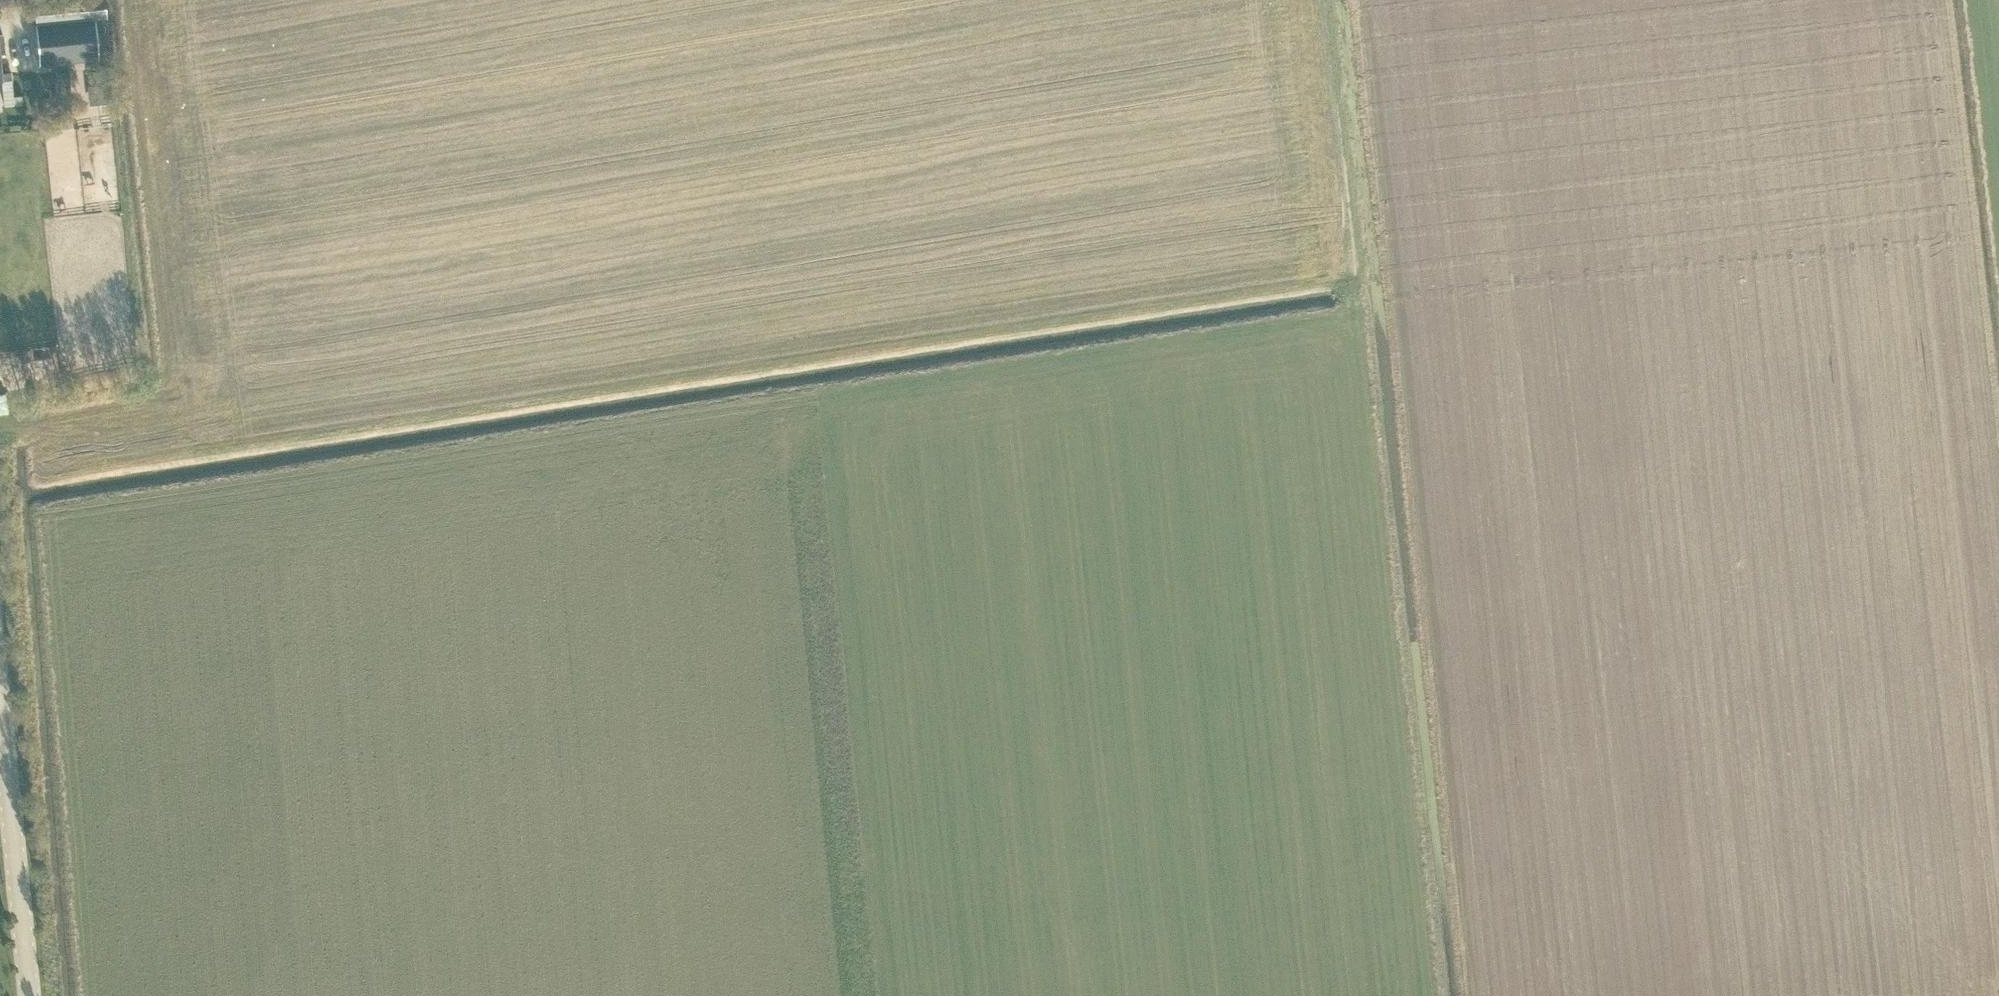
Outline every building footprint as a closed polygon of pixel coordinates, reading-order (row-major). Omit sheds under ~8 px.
[(92,0),(60,0),(32,3),(38,66),(98,60),(92,0)] [(2,72),(0,56),(0,81),(11,80),(10,71),(2,72)] [(57,84),(70,83),(69,69),(55,71),(57,84)] [(90,86),(92,104),(110,102),(108,84),(102,85),(90,86)]
